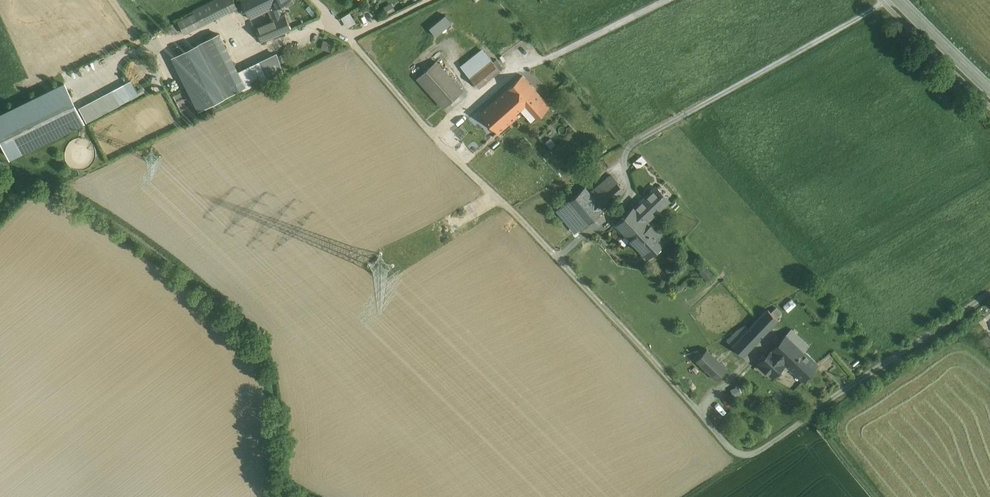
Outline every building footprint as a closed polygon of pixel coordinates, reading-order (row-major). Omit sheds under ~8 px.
[(193,7),(195,9),(201,22),(240,3),(239,0),(208,0),(193,7)] [(273,0),(245,0),(252,15),(267,9),(275,5),(273,0)] [(282,14),(278,3),(275,5),(267,9),(270,19),(282,14)] [(201,22),(195,9),(180,16),(186,30),(201,23),(201,22)] [(270,19),(256,25),(261,39),(294,25),(289,11),(282,14),(270,19)] [(350,12),(341,17),(347,27),(356,22),(350,12)] [(435,36),(451,23),(445,14),(428,28),(435,36)] [(221,29),(181,48),(206,100),(244,82),(246,81),(239,66),(221,29)] [(333,43),(335,37),(328,34),(325,39),(333,43)] [(324,40),(321,48),(331,51),(333,43),(324,40)] [(463,67),(479,87),(501,69),(484,49),(463,67)] [(261,56),(239,66),(246,81),(244,82),(246,88),(271,76),(261,56)] [(124,72),(125,76),(127,80),(130,84),(134,86),(139,87),(143,86),(148,83),(152,79),(154,74),(153,68),(150,63),(146,59),(141,58),(135,58),(131,60),(127,63),(125,67),(124,72)] [(440,61),(419,78),(445,108),(466,91),(440,61)] [(0,107),(0,132),(11,157),(86,121),(65,75),(0,107)] [(549,106),(522,77),(506,92),(521,108),(532,121),(549,106)] [(132,96),(124,81),(82,102),(90,118),(132,96)] [(497,131),(521,108),(506,92),(481,114),(497,131)] [(637,168),(647,161),(643,155),(633,162),(637,168)] [(611,176),(590,193),(586,188),(562,208),(566,213),(578,228),(624,191),(611,176)] [(636,207),(649,221),(669,201),(655,188),(636,207)] [(636,207),(617,225),(648,257),(667,239),(649,221),(636,207)] [(699,272),(707,279),(713,273),(706,265),(699,272)] [(733,347),(743,357),(776,320),(765,310),(733,347)] [(810,346),(792,328),(771,350),(786,364),(788,367),(804,350),(810,346)] [(726,365),(707,350),(695,363),(715,379),(726,365)] [(772,378),(786,364),(771,350),(758,364),(772,378)] [(819,364),(804,350),(788,367),(802,381),(819,364)]
